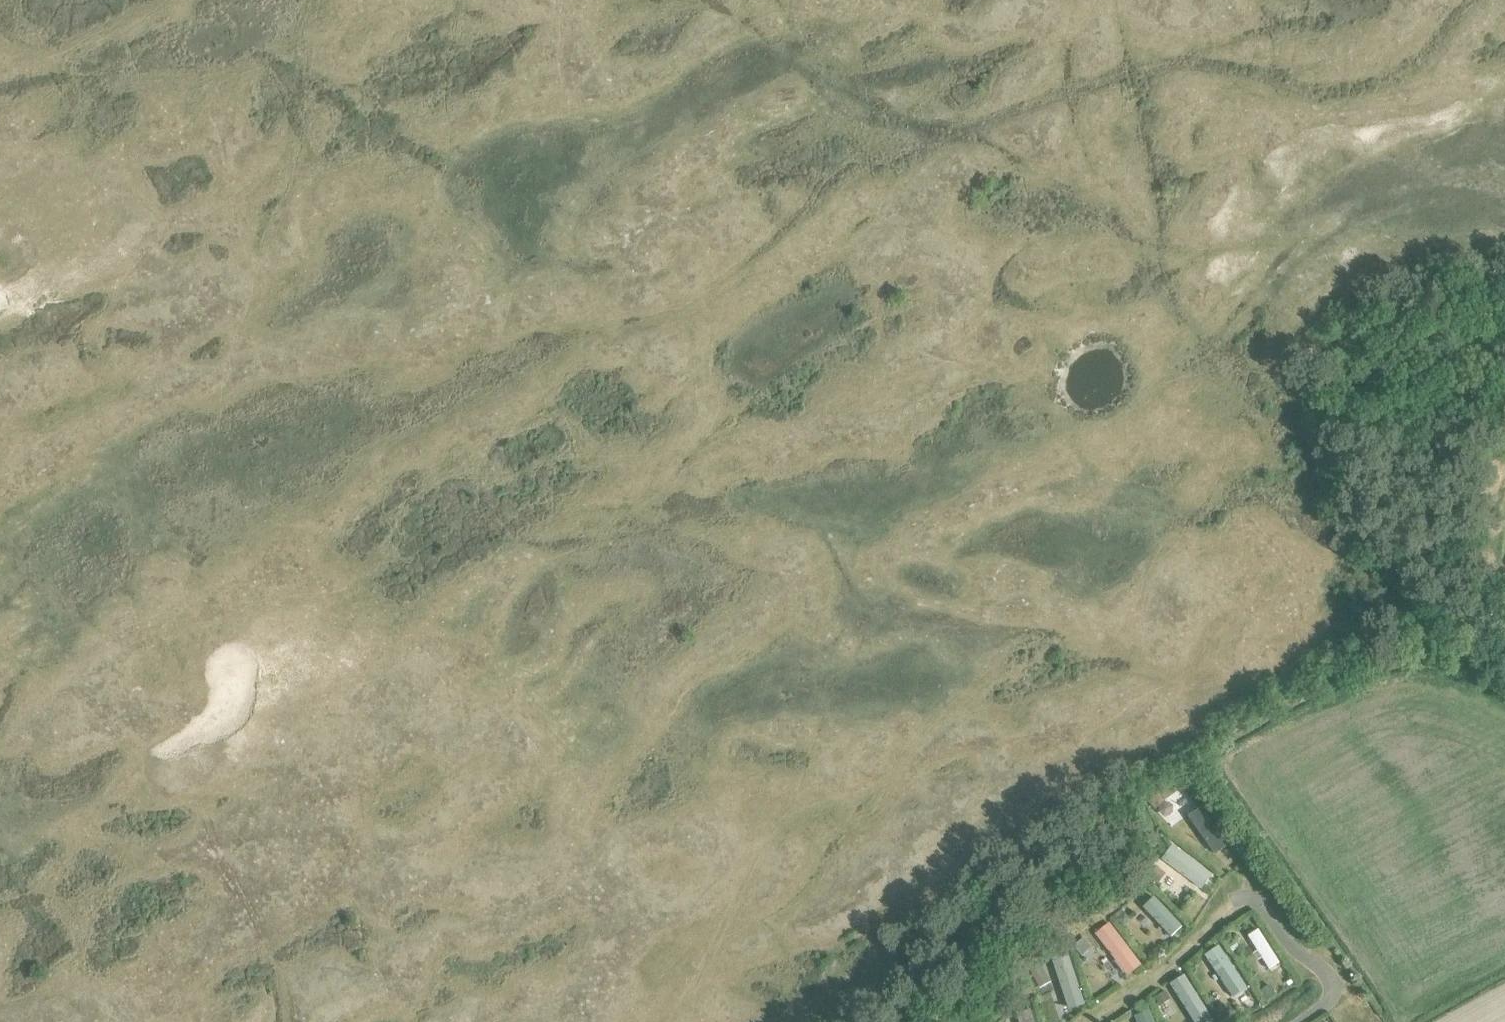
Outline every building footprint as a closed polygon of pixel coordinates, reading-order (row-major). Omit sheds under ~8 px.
[(1159,795),(1149,802),(1154,808),(1164,801),(1159,795)] [(1228,845),(1201,806),(1188,816),(1215,854),(1228,845)] [(1212,875),(1173,844),(1162,858),(1202,888),(1212,875)] [(1155,867),(1148,876),(1156,882),(1163,874),(1155,867)] [(1182,926),(1154,896),(1143,907),(1171,937),(1182,926)] [(1124,916),(1117,921),(1122,928),(1127,924),(1128,921),(1124,916)] [(1142,965),(1109,922),(1094,934),(1127,977),(1142,965)] [(1279,963),(1258,928),(1247,935),(1268,970),(1279,963)] [(1085,940),(1073,947),(1079,957),(1090,950),(1085,940)] [(1247,987),(1219,945),(1204,955),(1233,997),(1247,987)] [(1086,1004),(1067,953),(1050,959),(1068,1011),(1086,1004)] [(1029,971),(1028,971),(1028,972),(1038,989),(1050,982),(1039,965),(1029,971)] [(1184,974),(1169,983),(1193,1021),(1211,1021),(1214,1021),(1184,974)] [(1269,985),(1260,991),(1265,1000),(1274,995),(1269,985)] [(1164,991),(1153,997),(1158,1006),(1169,1000),(1164,991)] [(1223,1006),(1214,1011),(1219,1020),(1228,1015),(1223,1006)] [(1030,1009),(1015,1014),(1018,1021),(1034,1021),(1030,1009)] [(1149,1010),(1134,1016),(1137,1021),(1154,1021),(1149,1010)]
